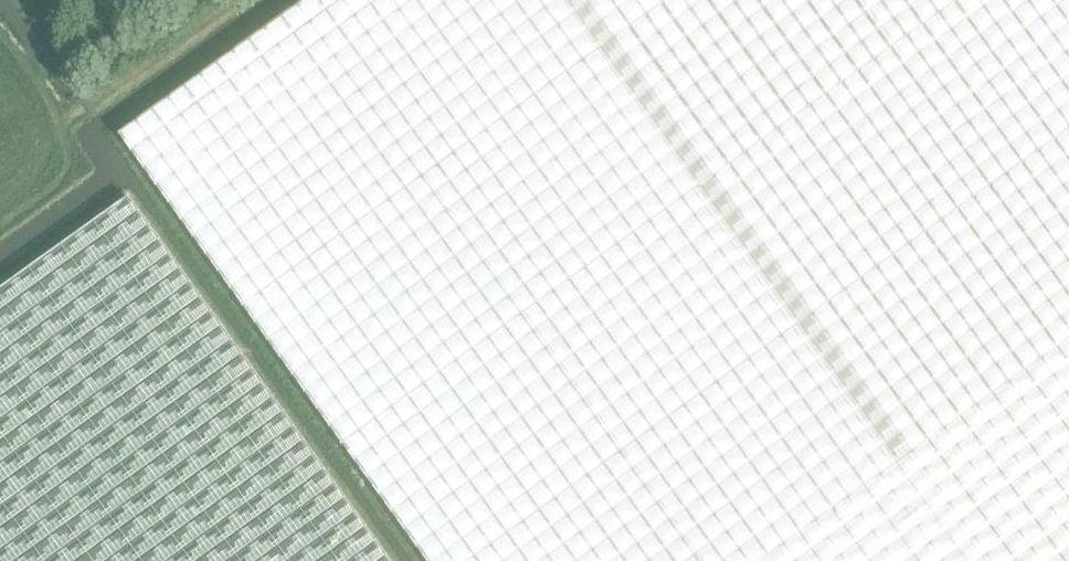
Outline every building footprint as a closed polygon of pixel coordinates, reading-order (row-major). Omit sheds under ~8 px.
[(119,135),(342,445),(426,560),(1068,560),(1068,0),(307,0),(119,135)] [(334,486),(128,198),(0,290),(0,560),(388,560),(334,486)]
